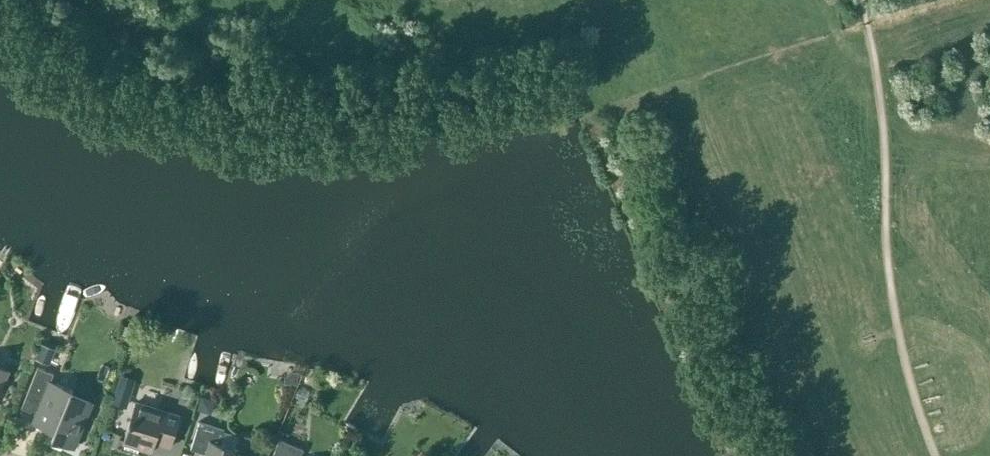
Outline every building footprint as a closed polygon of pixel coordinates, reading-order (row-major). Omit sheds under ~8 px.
[(41,343),(35,359),(49,364),(56,349),(41,343)] [(74,449),(93,402),(72,394),(73,390),(51,381),(54,374),(38,367),(21,408),(36,414),(32,423),(55,432),(52,440),(74,449)] [(115,391),(111,404),(127,408),(131,395),(115,391)] [(206,413),(212,410),(213,405),(211,399),(204,397),(199,400),(197,406),(200,411),(206,413)] [(172,441),(180,416),(136,402),(123,443),(125,444),(124,448),(138,452),(139,448),(152,452),(157,437),(172,441)] [(237,454),(238,450),(220,445),(224,430),(199,422),(191,449),(206,454),(206,455),(242,455),(237,454)] [(304,450),(280,439),(273,455),(301,455),(304,450)]
